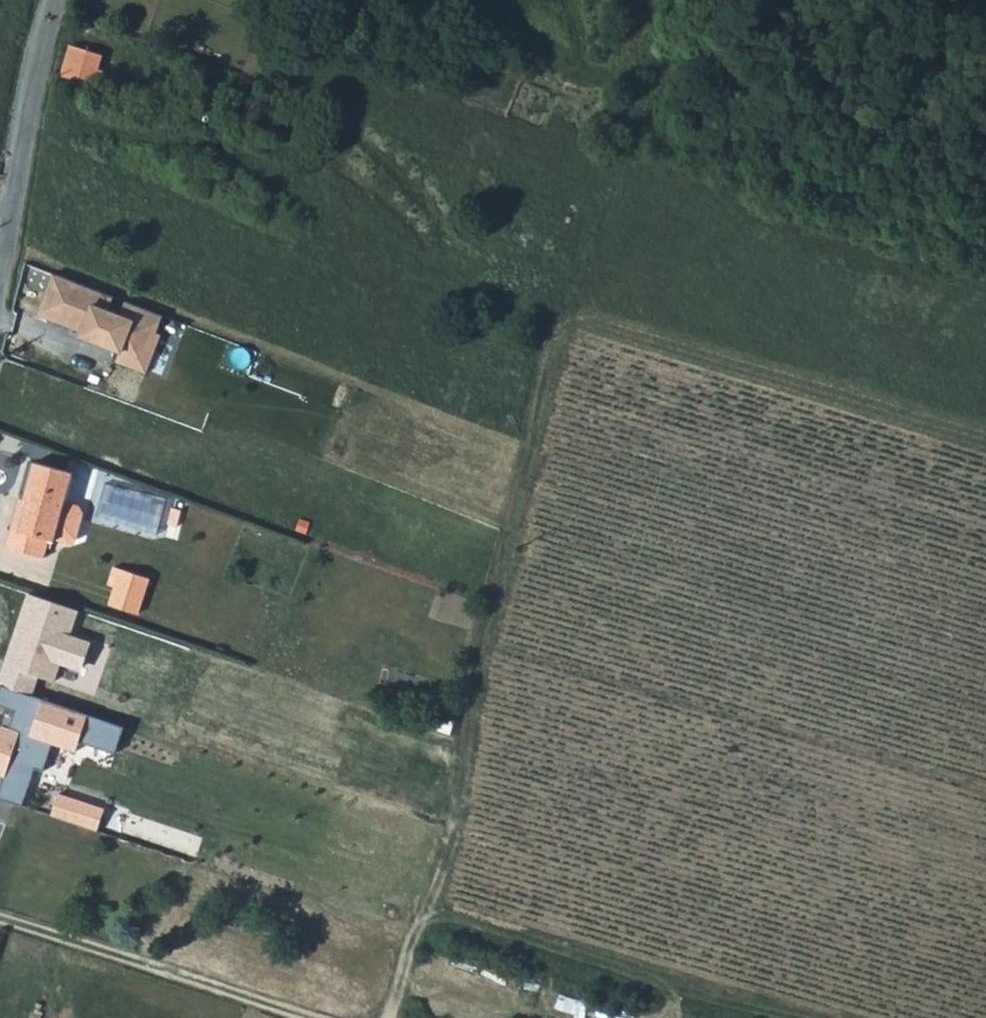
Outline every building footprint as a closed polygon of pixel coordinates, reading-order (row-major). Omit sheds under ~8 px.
[(60,75),(78,81),(82,70),(87,52),(70,46),(60,75)] [(82,70),(95,75),(101,57),(87,52),(82,70)] [(82,70),(78,81),(97,88),(100,77),(95,75),(82,70)] [(150,376),(172,319),(57,275),(40,321),(125,353),(120,365),(150,376)] [(76,476),(38,465),(28,502),(31,503),(27,515),(23,514),(19,529),(13,527),(7,547),(46,558),(51,541),(57,543),(57,541),(68,545),(74,542),(80,519),(77,514),(66,511),(76,476)] [(127,572),(121,589),(129,591),(134,575),(127,572)] [(129,591),(121,589),(114,607),(143,617),(155,583),(134,575),(129,591)] [(127,726),(4,689),(0,702),(0,708),(11,711),(6,727),(0,726),(0,776),(8,778),(2,799),(30,808),(49,745),(83,755),(86,745),(118,755),(127,726)]
